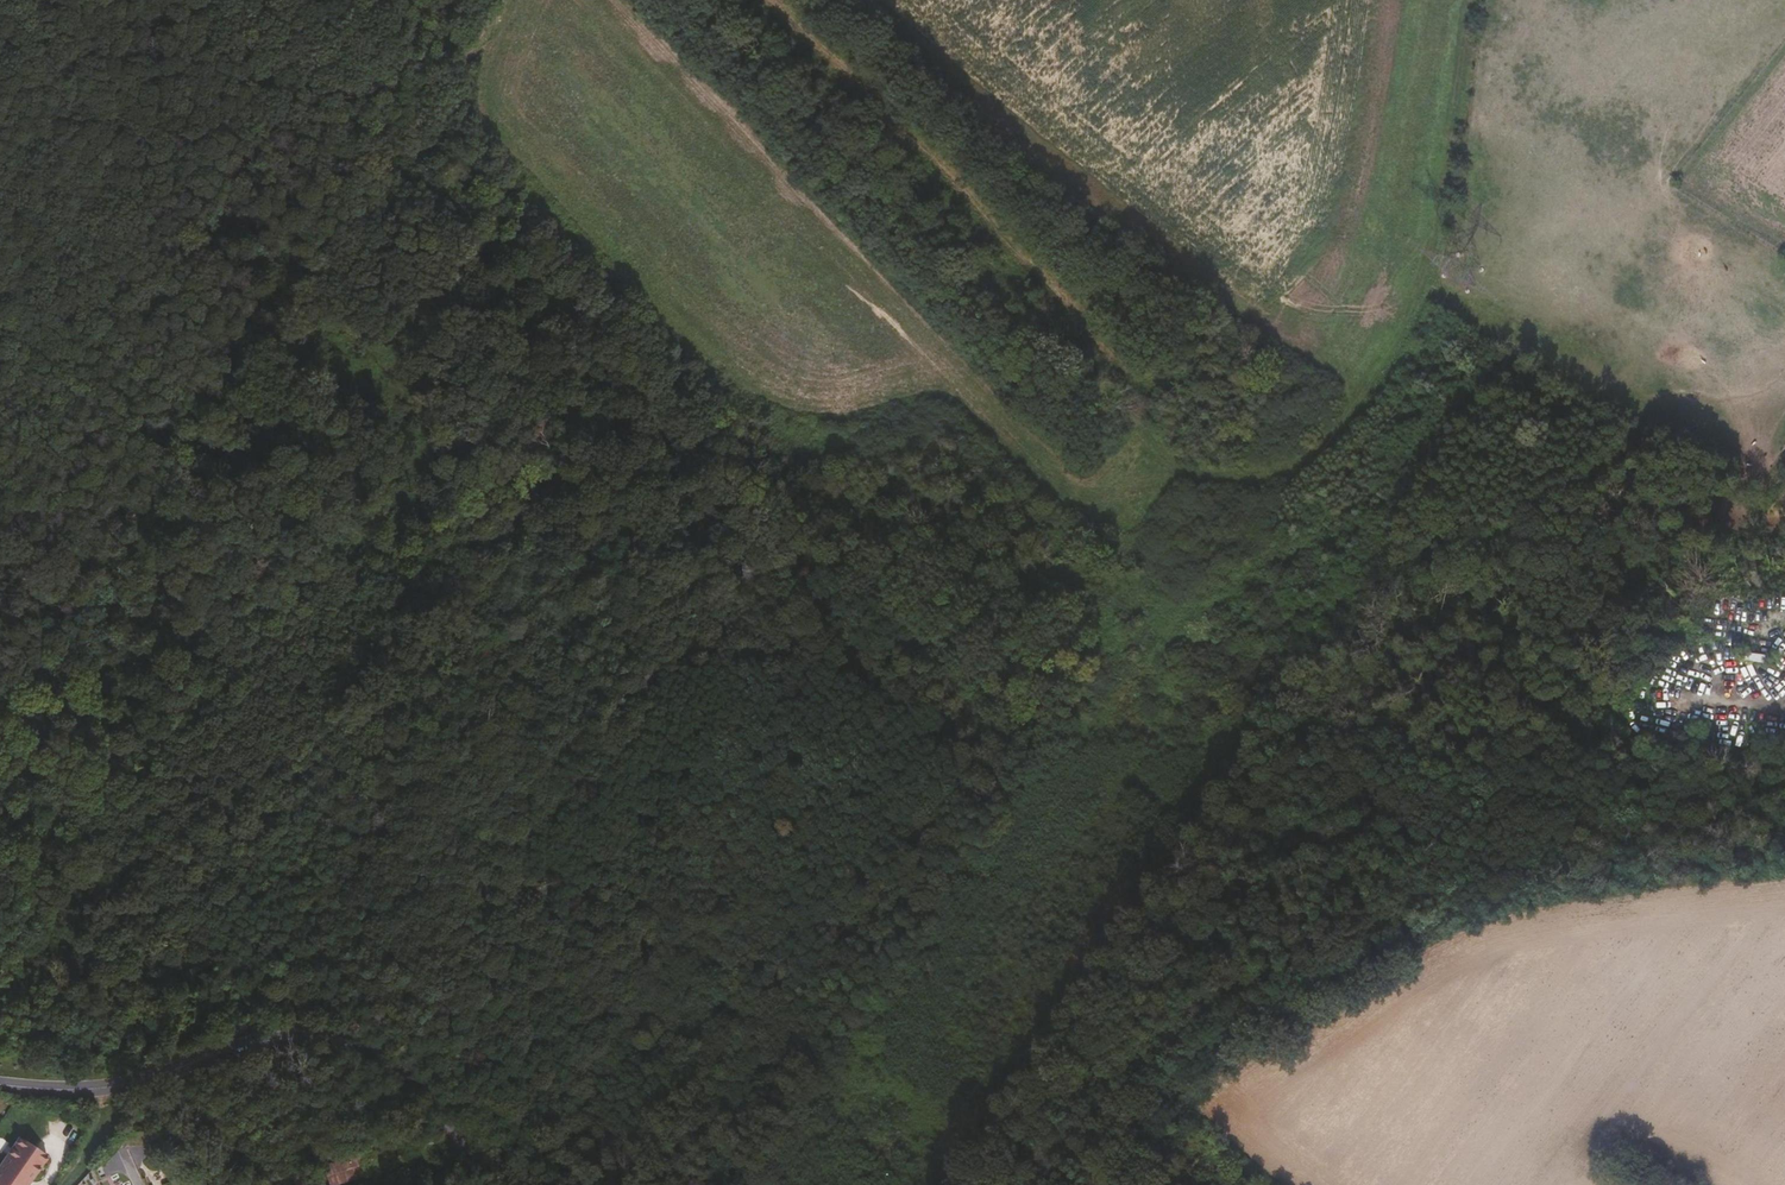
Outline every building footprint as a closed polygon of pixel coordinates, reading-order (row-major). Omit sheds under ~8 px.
[(414,1155),(397,1164),(400,1169),(422,1158),(411,1136),(406,1139),(414,1155)] [(18,1137),(0,1164),(0,1184),(27,1184),(47,1156),(18,1137)] [(377,1169),(370,1150),(324,1167),(331,1184),(334,1184),(377,1169)] [(308,1177),(296,1171),(286,1175),(274,1184),(310,1184),(308,1177)]
